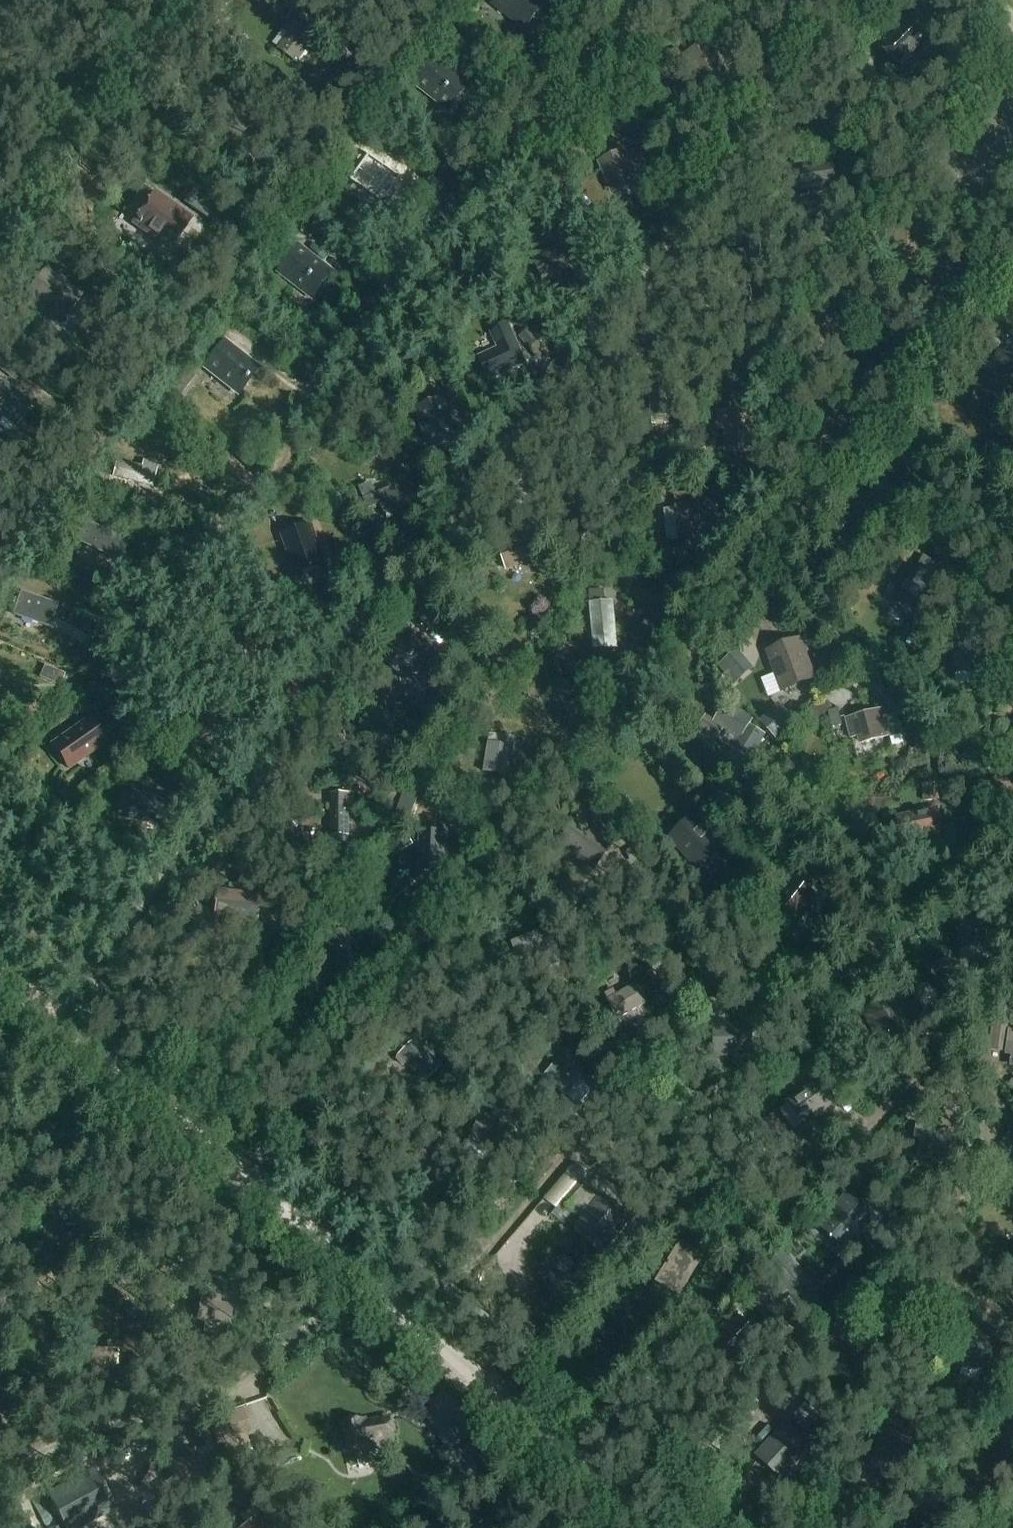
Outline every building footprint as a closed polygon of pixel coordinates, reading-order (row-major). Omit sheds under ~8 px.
[(546,1),(545,0),(499,0),(497,3),(512,15),(510,17),(524,29),(535,15),(546,1)] [(902,68),(930,39),(935,34),(913,12),(879,45),(902,68)] [(273,45),(279,49),(278,50),(297,64),(317,38),(293,21),(285,32),(283,30),(273,45)] [(702,84),(723,72),(708,46),(687,57),(702,84)] [(450,110),(468,88),(436,62),(418,84),(450,110)] [(634,177),(644,173),(636,154),(625,159),(623,154),(602,164),(614,192),(636,182),(634,177)] [(371,177),(360,190),(393,216),(413,190),(380,164),(371,177)] [(194,219),(154,191),(133,222),(172,250),(194,219)] [(314,297),(331,275),(298,249),(281,272),(314,297)] [(23,298),(60,325),(83,295),(45,268),(23,298)] [(488,382),(523,367),(506,330),(490,338),(497,352),(478,360),(488,382)] [(239,393),(257,370),(224,345),(206,367),(239,393)] [(30,405),(3,385),(0,389),(0,413),(3,416),(0,423),(0,427),(8,433),(18,420),(30,405)] [(415,410),(429,453),(460,443),(445,399),(415,410)] [(144,462),(143,468),(118,461),(114,478),(153,488),(158,465),(144,462)] [(404,512),(391,477),(359,488),(372,524),(404,512)] [(711,518),(700,519),(698,504),(677,506),(677,498),(664,499),(665,513),(675,512),(678,534),(667,535),(667,543),(679,541),(679,543),(702,540),(714,539),(711,518)] [(138,549),(128,543),(79,519),(69,538),(128,568),(138,549)] [(296,577),(327,567),(311,524),(281,535),(296,577)] [(506,570),(536,560),(529,537),(499,547),(506,570)] [(891,605),(916,619),(937,583),(913,568),(891,605)] [(613,601),(605,602),(603,591),(589,593),(591,603),(589,603),(594,651),(618,649),(613,601)] [(50,628),(59,605),(21,592),(13,615),(50,628)] [(418,675),(421,677),(439,658),(419,638),(415,642),(409,642),(405,639),(386,659),(405,678),(408,675),(418,675)] [(781,690),(812,678),(799,644),(770,655),(779,678),(776,679),(781,690)] [(824,669),(837,656),(826,644),(813,657),(824,669)] [(705,716),(692,737),(713,749),(717,741),(725,728),(730,731),(730,730),(742,737),(734,751),(750,760),(765,735),(749,726),(754,718),(728,700),(723,708),(714,721),(705,716)] [(780,704),(760,722),(776,738),(795,720),(780,704)] [(843,725),(839,709),(829,712),(833,728),(843,725)] [(899,715),(896,715),(884,718),(882,711),(847,721),(852,737),(859,735),(862,744),(889,737),(893,752),(907,749),(899,715)] [(68,769),(107,742),(91,719),(52,746),(68,769)] [(490,734),(488,743),(484,772),(509,775),(514,746),(515,738),(490,734)] [(923,785),(924,802),(940,801),(939,784),(923,785)] [(355,794),(350,794),(331,794),(331,836),(332,836),(332,843),(349,843),(349,836),(350,836),(350,812),(355,812),(355,794)] [(132,795),(132,798),(123,797),(120,815),(129,817),(129,818),(166,823),(169,801),(132,795)] [(938,808),(895,817),(902,846),(944,836),(938,808)] [(450,827),(461,828),(463,812),(451,811),(450,827)] [(697,871),(723,847),(693,815),(668,839),(697,871)] [(593,867),(610,841),(594,830),(596,828),(582,818),(562,846),(593,867)] [(443,872),(445,834),(421,833),(420,871),(443,872)] [(806,912),(817,898),(809,891),(814,885),(800,874),(795,880),(792,878),(772,904),(798,923),(800,924),(808,914),(806,912)] [(255,921),(258,898),(218,893),(215,916),(255,921)] [(613,989),(604,994),(618,1019),(648,1003),(638,985),(617,996),(613,989)] [(425,1083),(443,1067),(417,1039),(398,1056),(397,1060),(403,1066),(406,1065),(407,1064),(425,1083)] [(566,1096),(585,1073),(562,1055),(543,1078),(566,1096)] [(805,1122),(830,1105),(816,1085),(791,1103),(805,1122)] [(515,1134),(520,1123),(509,1119),(504,1130),(513,1133),(515,1134)] [(313,1139),(322,1128),(312,1120),(303,1131),(313,1139)] [(952,1156),(956,1133),(917,1126),(915,1138),(922,1139),(918,1160),(931,1162),(932,1152),(952,1156)] [(563,1221),(589,1190),(577,1180),(559,1202),(563,1206),(555,1215),(563,1221)] [(877,1217),(846,1192),(818,1226),(848,1252),(877,1217)] [(601,1194),(574,1226),(603,1250),(630,1219),(601,1194)] [(702,1257),(681,1243),(657,1282),(679,1296),(702,1257)] [(710,1262),(705,1270),(715,1276),(720,1268),(710,1262)] [(229,1327),(232,1307),(200,1301),(196,1320),(229,1327)] [(127,1312),(136,1319),(143,1311),(134,1303),(127,1312)] [(764,1339),(736,1312),(706,1341),(735,1369),(764,1339)] [(986,1376),(993,1356),(977,1349),(979,1345),(976,1343),(978,1338),(968,1334),(956,1364),(986,1376)] [(359,1338),(345,1339),(346,1349),(360,1348),(359,1338)] [(120,1351),(92,1350),(92,1378),(107,1379),(107,1366),(119,1366),(120,1351)] [(429,1415),(450,1450),(474,1436),(454,1401),(429,1415)] [(224,1445),(227,1457),(251,1450),(245,1427),(250,1426),(244,1405),(209,1415),(219,1447),(224,1445)] [(393,1419),(381,1421),(362,1424),(362,1420),(345,1423),(350,1452),(352,1467),(370,1464),(367,1449),(366,1443),(396,1438),(393,1419)] [(806,1452),(809,1448),(786,1427),(761,1454),(784,1475),(797,1461),(800,1463),(808,1454),(806,1452)] [(94,1484),(51,1500),(61,1527),(103,1511),(94,1484)] [(264,1510),(241,1527),(277,1527),(264,1510)]
